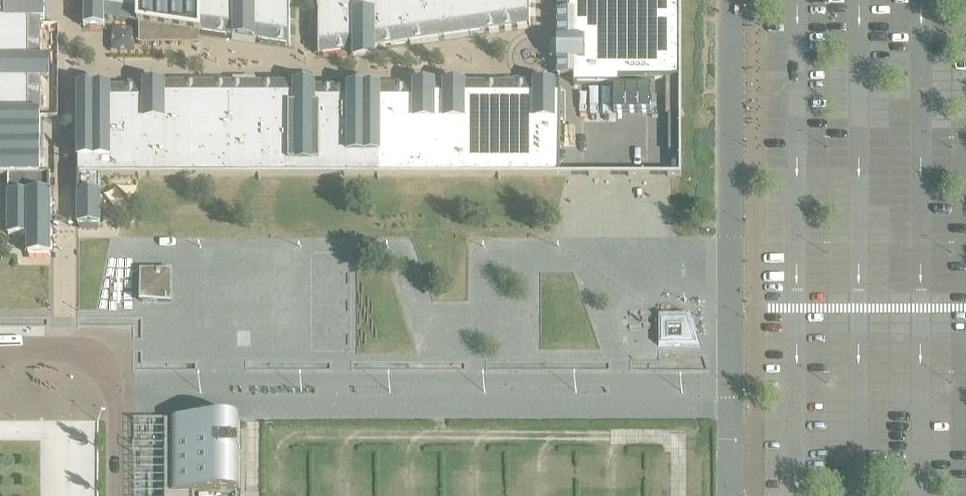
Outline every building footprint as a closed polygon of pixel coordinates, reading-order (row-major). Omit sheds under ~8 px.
[(7,177),(8,210),(6,210),(6,217),(8,217),(8,223),(6,223),(6,230),(8,230),(8,236),(14,236),(14,238),(21,238),(21,236),(28,236),(28,256),(50,256),(50,237),(51,237),(51,230),(50,230),(50,220),(51,220),(51,213),(50,213),(50,207),(51,207),(51,200),(50,200),(50,195),(54,195),(54,193),(50,193),(50,177),(54,177),(54,175),(39,175),(39,169),(41,169),(41,167),(41,163),(40,163),(40,145),(40,85),(40,50),(41,50),(41,43),(40,43),(40,37),(41,37),(41,30),(40,30),(40,25),(40,20),(44,20),(44,0),(0,0),(0,177),(7,177)] [(82,4),(83,4),(83,28),(104,28),(104,19),(108,20),(138,24),(198,32),(228,37),(264,42),(264,44),(270,45),(270,43),(277,44),(276,46),(283,47),(283,45),(290,46),(290,7),(293,7),(293,0),(82,0),(82,4)] [(316,37),(318,37),(318,56),(324,55),(324,57),(331,56),(331,54),(337,53),(337,55),(344,54),(343,52),(349,51),(379,47),(409,43),(439,39),(469,35),(487,32),(487,34),(494,33),(493,31),(499,30),(530,26),(530,19),(531,19),(531,13),(530,13),(530,0),(318,0),(318,7),(318,30),(316,30),(316,37)] [(558,13),(556,13),(556,20),(558,20),(558,25),(558,77),(560,77),(573,77),(573,86),(620,86),(620,80),(665,80),(665,116),(684,116),(684,115),(681,115),(681,25),(681,0),(558,0),(558,13)] [(504,84),(469,84),(413,84),(413,88),(392,88),(392,86),(384,86),(384,88),(343,88),(343,86),(337,86),(337,88),(331,88),(331,86),(324,86),(324,88),(314,88),(314,84),(283,84),(283,82),(277,82),(277,84),(270,84),(270,82),(264,82),(264,84),(223,84),(223,82),(217,82),(217,84),(143,84),(143,88),(133,88),(133,86),(127,86),(127,88),(121,88),(121,86),(114,86),(114,88),(91,88),(91,86),(84,86),(84,88),(78,88),(78,91),(76,91),(76,97),(78,97),(78,133),(76,133),(76,139),(77,139),(77,150),(76,150),(76,157),(77,157),(77,163),(76,163),(76,167),(76,169),(77,169),(77,175),(73,175),(73,177),(77,177),(77,193),(73,193),(73,195),(78,195),(78,200),(76,200),(76,207),(78,207),(77,226),(100,226),(100,220),(101,220),(101,213),(100,213),(100,207),(101,207),(101,200),(100,200),(100,195),(100,177),(113,177),(113,179),(119,179),(120,177),(138,177),(138,180),(139,180),(139,177),(144,177),(144,175),(149,175),(149,177),(258,177),(258,180),(259,180),(259,177),(338,177),(338,175),(343,175),(343,177),(377,177),(377,180),(379,180),(379,177),(498,177),(497,180),(500,180),(499,177),(560,177),(560,84),(523,84),(523,82),(517,82),(517,84),(511,84),(511,82),(504,82),(504,84)] [(170,302),(170,270),(140,270),(140,282),(141,282),(141,302),(158,302),(170,302)] [(657,348),(702,350),(690,314),(657,314),(657,348)] [(163,495),(237,495),(237,494),(239,494),(239,420),(163,420),(163,495)]
